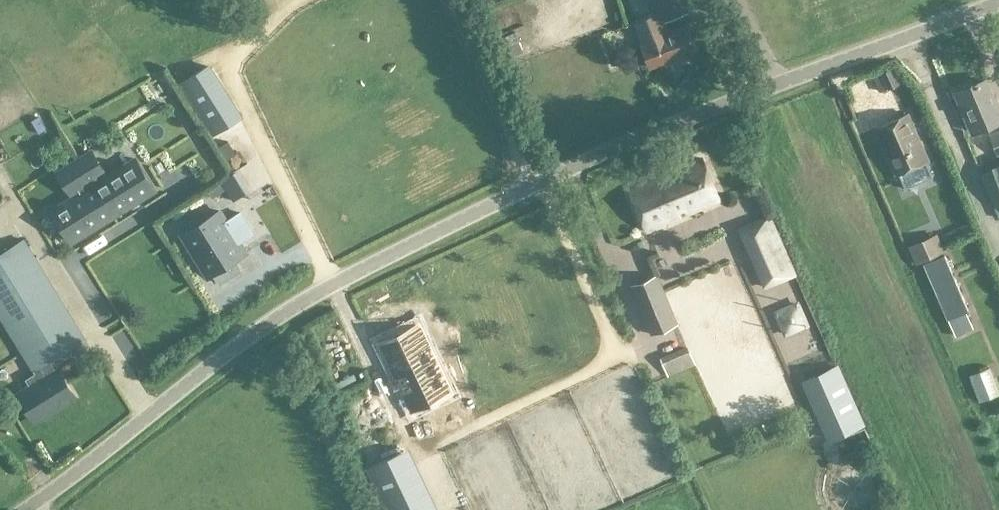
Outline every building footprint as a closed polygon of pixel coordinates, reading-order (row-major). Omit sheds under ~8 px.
[(496,17),(514,8),(510,0),(491,0),(489,1),(496,17)] [(665,20),(688,11),(684,0),(648,0),(653,14),(634,22),(642,42),(641,43),(650,67),(672,59),(673,62),(698,52),(687,23),(669,30),(665,20)] [(500,22),(503,42),(514,40),(512,21),(500,22)] [(207,66),(184,82),(216,132),(240,118),(207,66)] [(891,69),(881,73),(888,89),(898,84),(891,69)] [(992,101),(983,81),(956,94),(973,132),(998,120),(998,108),(995,99),(992,101)] [(933,177),(926,161),(928,160),(907,114),(876,128),(897,174),(899,173),(906,189),(907,188),(931,177),(932,177),(933,177)] [(997,154),(998,154),(998,132),(989,136),(997,154)] [(229,140),(218,147),(226,160),(237,153),(229,140)] [(153,190),(133,158),(132,159),(132,160),(120,168),(119,167),(118,168),(118,169),(107,176),(91,150),(78,158),(113,214),(124,207),(125,208),(126,207),(126,206),(137,199),(138,200),(139,199),(139,198),(151,190),(152,191),(153,190)] [(113,214),(78,158),(64,167),(80,193),(68,200),(68,199),(66,200),(67,201),(54,209),(53,208),(52,209),(72,241),(73,240),(73,239),(85,231),(86,232),(87,231),(87,230),(98,223),(99,224),(100,223),(100,222),(111,215),(112,216),(113,215),(113,214)] [(647,231),(720,200),(702,159),(630,190),(647,231)] [(992,167),(993,169),(981,174),(998,215),(998,164),(992,167)] [(233,200),(245,193),(232,172),(220,180),(233,200)] [(218,283),(239,269),(232,259),(245,251),(244,250),(242,251),(236,243),(239,241),(238,240),(235,241),(230,233),(233,231),(232,230),(231,231),(226,222),(227,222),(226,220),(225,221),(219,213),(221,212),(220,210),(181,235),(182,236),(183,236),(188,244),(187,244),(188,246),(189,245),(194,254),(193,254),(194,256),(195,255),(200,264),(199,264),(200,266),(201,265),(206,273),(205,274),(206,275),(211,272),(218,283)] [(239,212),(226,220),(227,222),(226,222),(231,231),(232,230),(233,231),(230,233),(235,241),(238,240),(239,241),(252,233),(239,212)] [(740,228),(765,288),(795,275),(770,216),(740,228)] [(943,251),(937,238),(911,249),(917,262),(943,251)] [(35,421),(75,396),(59,369),(56,371),(50,360),(85,339),(23,239),(0,253),(0,316),(34,370),(36,373),(27,379),(32,386),(19,394),(35,421)] [(944,255),(925,263),(956,336),(973,329),(966,312),(969,311),(944,255)] [(651,334),(677,323),(657,275),(631,286),(651,334)] [(777,324),(797,319),(790,287),(769,292),(777,324)] [(127,335),(144,326),(139,317),(123,326),(127,335)] [(451,391),(419,324),(381,342),(413,409),(451,391)] [(795,353),(806,350),(800,328),(789,331),(795,353)] [(668,376),(694,365),(687,349),(661,360),(668,376)] [(861,425),(836,367),(803,380),(829,440),(861,425)] [(981,402),(998,395),(998,393),(989,367),(971,375),(981,402)] [(86,436),(103,422),(98,415),(80,429),(86,436)] [(369,468),(390,509),(429,509),(401,453),(369,468)]
